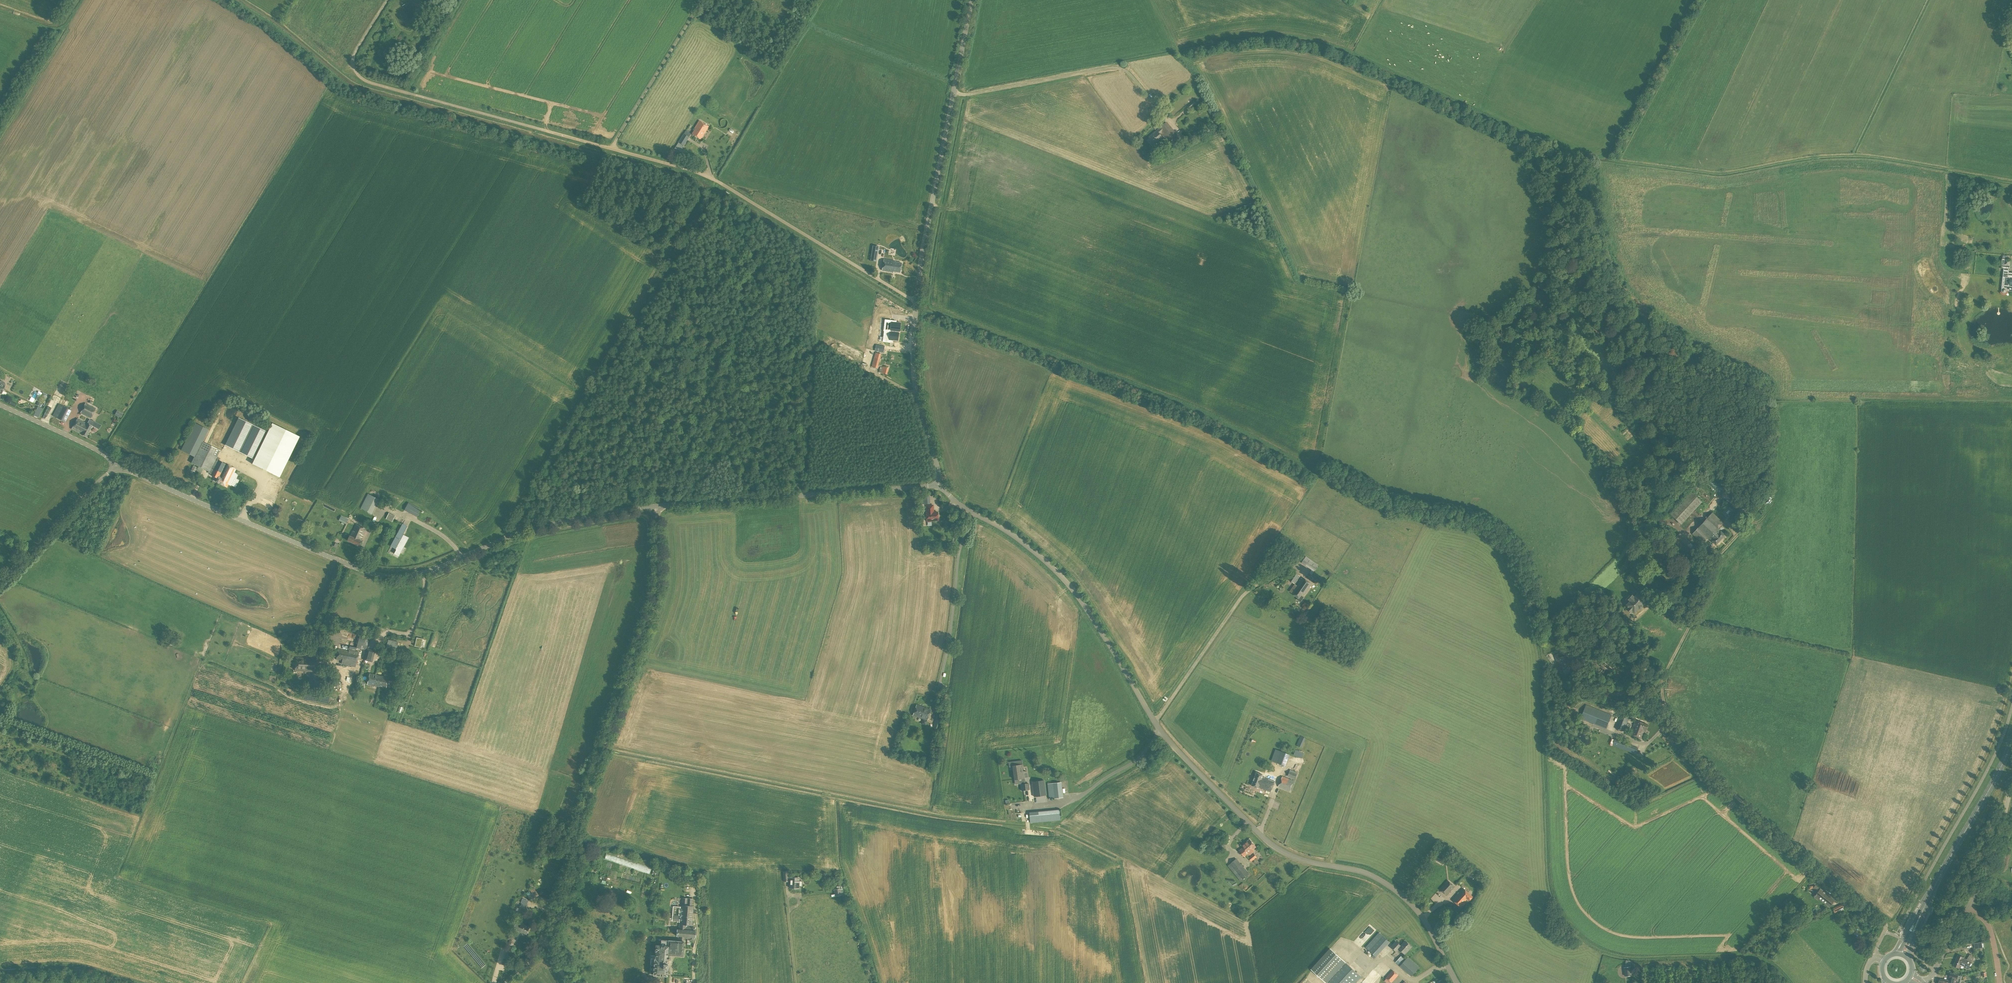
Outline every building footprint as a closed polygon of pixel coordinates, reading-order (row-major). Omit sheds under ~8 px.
[(695,129),(692,135),(700,140),(708,127),(699,121),(695,128),(695,129)] [(1168,142),(1176,136),(1166,123),(1150,136),(1151,138),(1147,140),(1151,146),(1163,136),(1168,142)] [(684,146),(689,137),(684,134),(678,142),(684,146)] [(679,160),(684,151),(676,146),(671,155),(679,160)] [(873,245),(870,261),(876,262),(879,246),(873,245)] [(2011,260),(2002,259),(2001,268),(2007,268),(2007,272),(2006,272),(2005,278),(2004,288),(2003,288),(2002,289),(2001,289),(2001,290),(2001,291),(2001,292),(2002,292),(2002,293),(2003,293),(2004,293),(2005,293),(2006,293),(2006,292),(2007,291),(2011,292),(2011,273),(2008,272),(2009,268),(2010,269),(2011,260)] [(900,273),(901,264),(894,262),(884,260),(882,271),(893,273),(893,272),(900,273)] [(891,324),(879,322),(878,329),(883,329),(883,331),(890,332),(890,331),(899,332),(899,323),(891,322),(891,324)] [(897,341),(898,333),(890,332),(889,340),(897,341)] [(878,368),(881,355),(876,353),(872,366),(878,368)] [(889,367),(885,366),(885,367),(883,366),(882,366),(882,367),(881,367),(880,367),(879,372),(888,375),(889,368),(888,368),(889,367)] [(91,418),(96,408),(85,403),(80,413),(91,418)] [(65,422),(71,410),(59,404),(52,416),(65,422)] [(77,418),(71,429),(81,434),(86,437),(92,426),(95,427),(97,423),(92,420),(92,421),(89,419),(87,423),(77,418)] [(267,432),(238,418),(225,445),(253,459),(251,463),(278,477),(298,436),(271,423),(267,432)] [(183,449),(195,455),(208,428),(202,425),(199,431),(193,428),(183,449)] [(216,457),(208,472),(211,474),(211,475),(217,478),(215,481),(226,487),(228,484),(230,485),(231,485),(235,487),(239,480),(234,478),(236,474),(235,474),(233,473),(235,469),(218,460),(219,458),(216,457)] [(1695,485),(1691,489),(1695,493),(1703,486),(1700,483),(1696,486),(1695,485)] [(1680,524),(1701,502),(1690,492),(1669,514),(1680,524)] [(371,513),(378,499),(368,494),(360,508),(371,513)] [(929,504),(929,495),(921,496),(922,504),(929,504)] [(933,512),(933,506),(926,506),(927,513),(926,513),(926,521),(927,521),(927,522),(931,522),(931,521),(938,520),(937,512),(933,512)] [(1731,507),(1724,512),(1728,517),(1734,512),(1731,507)] [(1724,535),(1717,529),(1723,523),(1711,512),(1692,534),(1703,545),(1708,538),(1715,545),(1724,535)] [(346,524),(349,519),(341,516),(339,520),(346,524)] [(1686,526),(1688,528),(1698,519),(1696,517),(1686,526)] [(361,541),(366,529),(356,525),(351,536),(350,536),(348,541),(360,546),(362,541),(361,541)] [(403,534),(404,532),(399,530),(390,546),(396,549),(394,553),(399,556),(409,537),(403,534)] [(1314,571),(1318,565),(1306,556),(1301,563),(1314,571)] [(1293,583),(1298,575),(1294,572),(1289,580),(1293,583)] [(1304,595),(1311,585),(1302,578),(1296,587),(1297,587),(1292,594),(1298,598),(1296,600),(1301,602),(1304,597),(1300,595),(1302,593),(1304,595)] [(1646,600),(1637,592),(1633,596),(1632,594),(1627,599),(1628,601),(1625,605),(1627,607),(1625,608),(1630,613),(1632,611),(1634,613),(1638,609),(1641,609),(1642,608),(1642,604),(1646,600)] [(348,651),(338,649),(336,659),(356,664),(358,654),(361,655),(362,649),(366,650),(366,649),(367,649),(369,636),(360,634),(353,633),(350,646),(349,646),(348,651)] [(414,646),(421,648),(423,639),(416,637),(414,646)] [(390,647),(391,642),(394,643),(393,648),(396,648),(398,642),(388,640),(386,646),(390,647)] [(376,651),(367,649),(364,660),(373,662),(376,651)] [(1558,654),(1554,655),(1558,667),(1561,665),(1562,670),(1564,675),(1571,673),(1569,668),(1565,655),(1559,658),(1558,654)] [(315,672),(316,659),(295,657),(294,670),(315,672)] [(386,689),(389,677),(370,673),(367,685),(386,689)] [(927,721),(931,710),(916,705),(912,716),(927,721)] [(1606,729),(1611,716),(1586,706),(1580,719),(1606,729)] [(942,721),(944,717),(936,715),(935,719),(936,720),(933,727),(938,729),(941,721),(942,721)] [(1624,732),(1629,718),(1619,715),(1615,728),(1624,732)] [(1648,725),(1635,720),(1630,734),(1641,738),(1644,732),(1645,732),(1648,725)] [(1303,746),(1307,737),(1302,736),(1299,744),(1303,746)] [(1635,755),(1638,748),(1618,740),(1615,747),(1635,755)] [(1285,766),(1290,755),(1275,749),(1271,761),(1285,766)] [(1029,783),(1024,784),(1023,778),(1024,778),(1023,771),(1021,772),(1020,765),(1012,766),(1014,780),(1020,779),(1021,784),(1020,784),(1021,791),(1029,789),(1029,783)] [(1295,779),(1297,772),(1290,770),(1288,776),(1295,779)] [(1269,779),(1262,777),(1263,775),(1256,772),(1251,786),(1258,788),(1258,787),(1270,792),(1274,781),(1273,781),(1275,778),(1270,776),(1269,779)] [(1290,791),(1294,781),(1282,776),(1278,787),(1290,791)] [(1034,796),(1046,795),(1044,780),(1032,782),(1034,796)] [(1049,799),(1062,797),(1061,782),(1048,784),(1049,799)] [(1030,823),(1060,820),(1059,810),(1029,812),(1030,823)] [(1243,848),(1239,851),(1244,857),(1248,854),(1248,853),(1248,854),(1256,847),(1249,839),(1241,846),(1243,848)] [(1443,864),(1448,856),(1439,850),(1434,859),(1443,864)] [(1251,862),(1257,857),(1254,853),(1248,858),(1251,862)] [(1243,879),(1250,874),(1236,858),(1230,864),(1243,879)] [(783,882),(789,881),(788,876),(791,875),(791,871),(783,872),(783,882)] [(790,877),(789,887),(798,888),(798,886),(802,887),(803,881),(799,880),(799,878),(790,877)] [(1447,896),(1455,887),(1447,880),(1439,889),(1447,896)] [(841,889),(841,888),(841,885),(839,885),(839,889),(834,889),(835,896),(842,895),(841,894),(843,893),(842,889),(841,889)] [(1820,889),(1815,885),(1813,888),(1813,886),(1809,886),(1810,889),(1814,889),(1817,892),(1813,897),(1818,900),(1819,899),(1829,907),(1835,900),(1820,889)] [(1469,900),(1472,897),(1462,888),(1452,900),(1461,908),(1466,902),(1467,902),(1469,900)] [(541,890),(539,896),(551,899),(552,894),(541,890)] [(678,936),(678,941),(679,941),(680,938),(684,938),(684,941),(684,938),(689,938),(689,940),(694,941),(694,937),(695,937),(696,931),(695,931),(695,927),(687,927),(687,925),(692,925),(693,906),(692,906),(693,899),(682,898),(682,907),(680,907),(673,907),(672,921),(677,921),(677,922),(679,922),(679,930),(676,929),(676,936),(678,936)] [(1835,913),(1839,911),(1838,910),(1843,907),(1842,904),(1833,908),(1835,913)] [(517,916),(516,920),(517,920),(522,922),(520,928),(522,929),(521,932),(525,934),(527,933),(528,931),(529,931),(532,924),(528,922),(529,920),(528,919),(529,917),(528,916),(525,914),(527,908),(521,906),(517,916)] [(1376,957),(1389,942),(1379,932),(1365,947),(1376,957)] [(683,956),(684,941),(684,938),(680,938),(679,941),(678,941),(668,940),(668,941),(661,940),(661,946),(656,945),(655,959),(651,959),(649,974),(654,975),(653,975),(667,976),(668,964),(667,964),(667,959),(670,959),(670,957),(668,957),(668,955),(683,956)] [(1411,947),(1405,941),(1400,946),(1396,942),(1391,947),(1396,952),(1399,949),(1404,954),(1411,947)] [(1361,977),(1330,948),(1311,969),(1326,982),(1356,982),(1361,977)] [(1968,969),(1972,962),(1963,958),(1964,957),(1958,955),(1953,965),(1959,968),(1960,966),(1968,969)] [(1413,977),(1421,968),(1408,956),(1403,962),(1401,960),(1398,963),(1413,977)] [(1631,966),(1630,961),(1626,960),(1625,967),(1624,967),(1625,976),(1632,976),(1631,966)] [(1392,982),(1398,975),(1392,970),(1386,977),(1392,982)] [(1958,975),(1950,973),(1949,978),(1950,978),(1950,981),(1944,979),(1944,980),(1940,979),(1939,982),(1956,982),(1958,975)]
